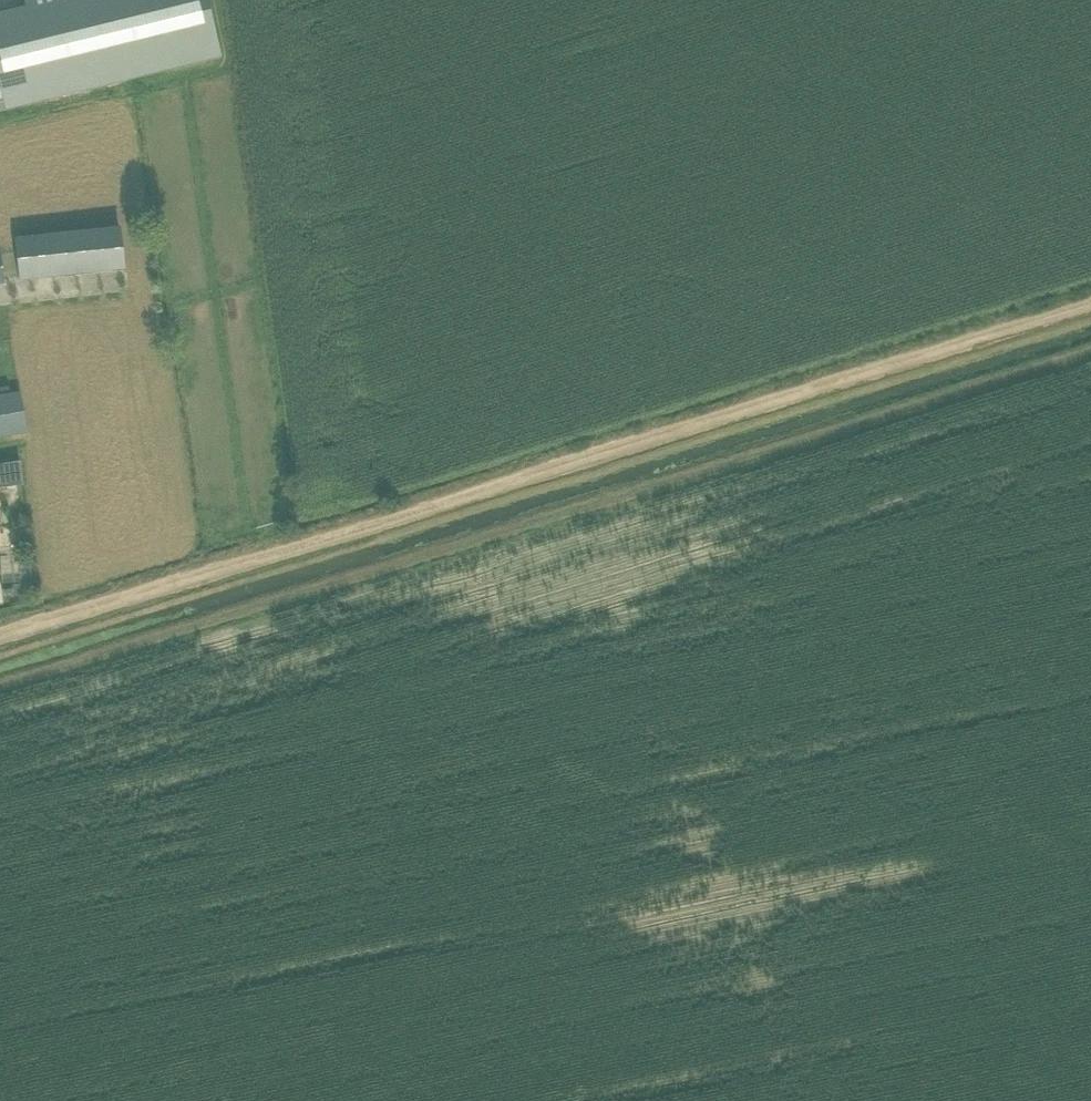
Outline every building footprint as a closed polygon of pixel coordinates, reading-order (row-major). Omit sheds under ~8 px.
[(6,109),(219,57),(205,0),(24,0),(26,8),(0,15),(0,86),(6,109)] [(120,227),(15,238),(19,280),(124,269),(120,227)] [(0,395),(0,437),(27,432),(20,391),(0,395)] [(23,485),(20,461),(0,464),(0,488),(23,485)] [(0,557),(0,567),(1,587),(32,585),(30,555),(0,557)] [(3,596),(13,595),(13,594),(12,587),(2,588),(3,596)] [(13,595),(13,597),(20,596),(19,587),(12,588),(13,594),(13,595)]
